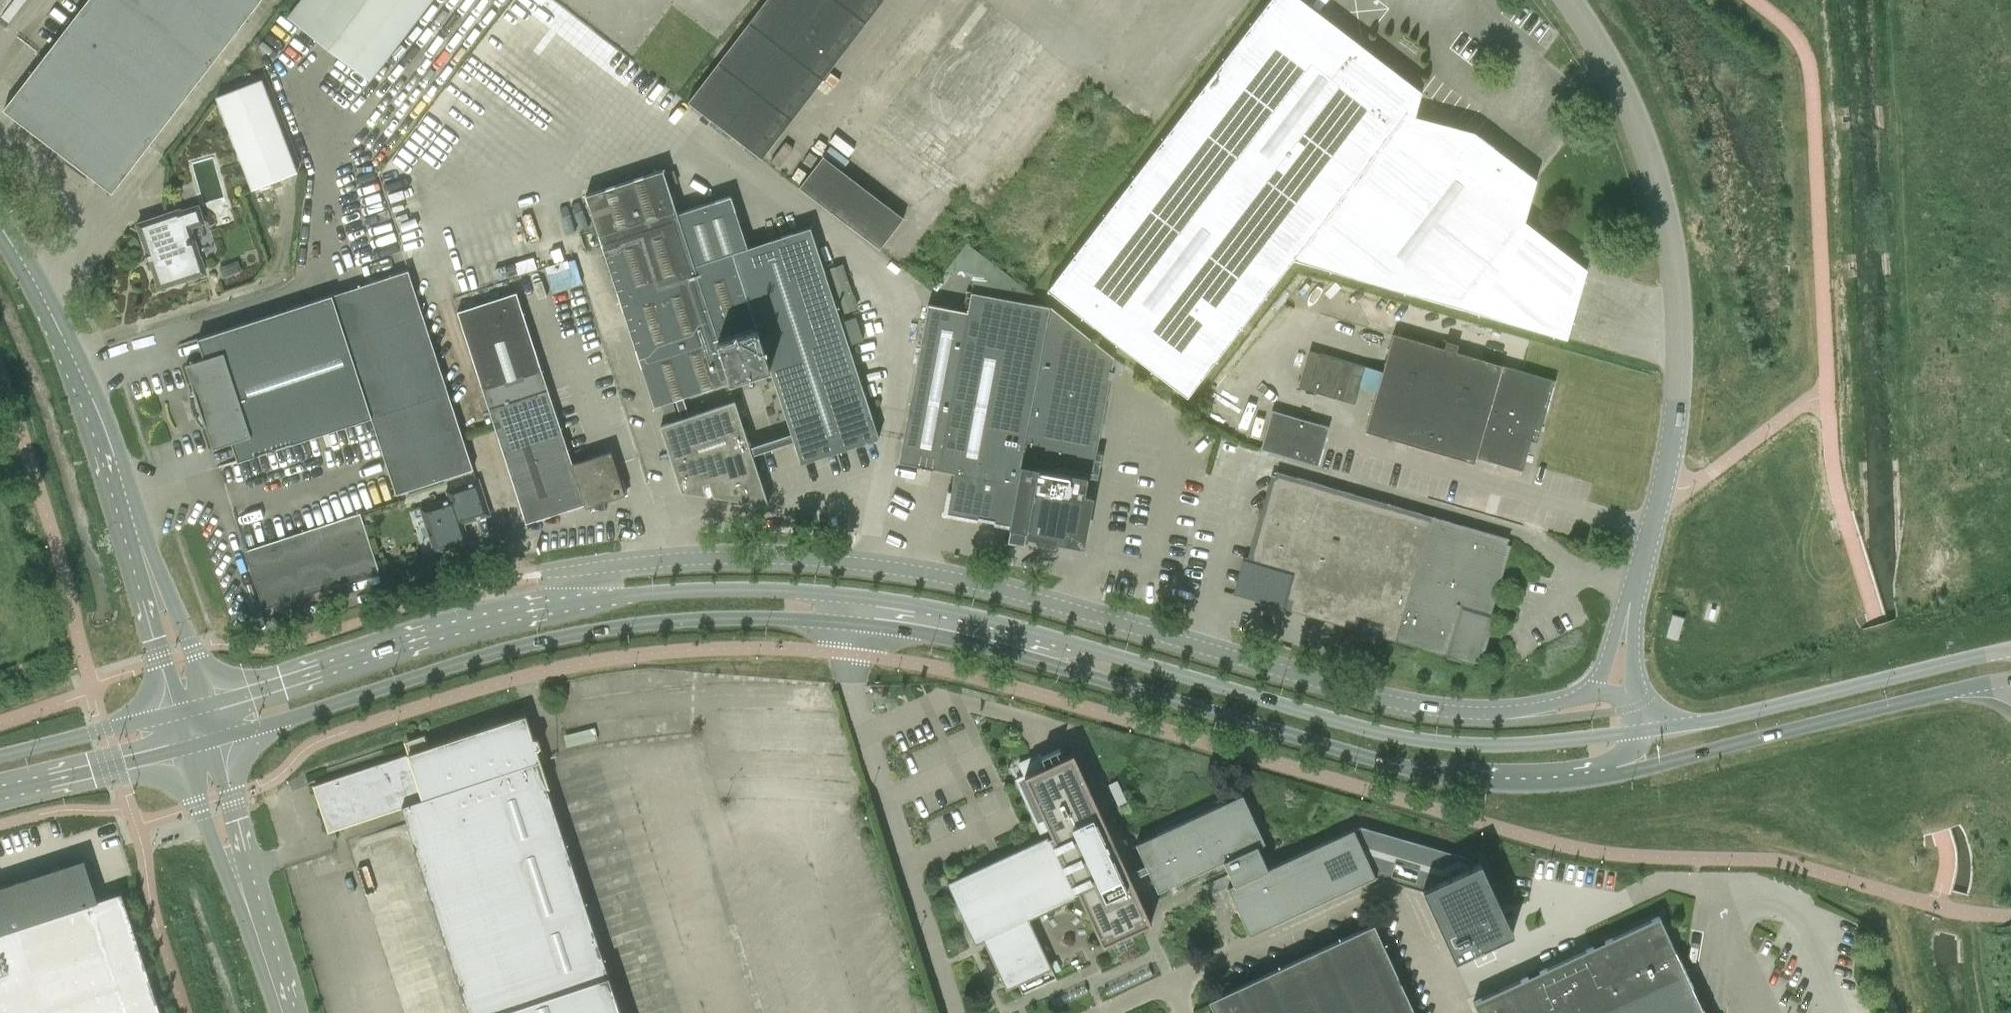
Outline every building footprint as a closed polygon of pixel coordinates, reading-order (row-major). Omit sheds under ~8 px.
[(10,0),(0,0),(0,13),(10,0)] [(179,106),(260,0),(87,0),(4,109),(112,192),(179,106)] [(431,0),(299,0),(287,15),(370,79),(431,0)] [(688,101),(753,151),(814,72),(869,0),(765,0),(688,101)] [(1153,151),(1048,289),(1188,396),(1293,259),(1567,338),(1587,268),(1524,220),(1536,179),(1474,131),(1415,116),(1421,91),(1303,0),(1269,0),(1153,151)] [(297,170),(262,78),(216,96),(251,188),(297,170)] [(799,186),(879,247),(903,217),(823,155),(799,186)] [(747,247),(730,195),(677,213),(668,185),(678,182),(674,169),(664,172),(663,169),(585,195),(654,405),(661,403),(667,423),(660,425),(682,491),(707,494),(703,484),(709,482),(714,496),(769,504),(753,454),(794,440),(802,463),(880,437),(849,343),(863,338),(855,316),(841,320),(811,227),(747,247)] [(180,212),(180,210),(139,224),(148,252),(151,251),(155,263),(152,264),(159,286),(178,280),(178,281),(206,272),(191,226),(204,222),(199,206),(180,212)] [(238,259),(219,267),(222,277),(241,269),(238,259)] [(205,358),(186,363),(193,384),(190,386),(190,389),(190,392),(190,395),(190,397),(190,398),(190,401),(191,404),(192,407),(192,409),(193,412),(194,413),(195,416),(197,419),(200,423),(202,425),(204,427),(207,426),(214,447),(232,441),(239,461),(372,417),(397,494),(473,469),(408,269),(198,338),(205,358)] [(611,450),(572,463),(554,406),(516,292),(457,311),(526,523),(585,503),(624,490),(611,450)] [(1097,451),(1098,446),(1114,358),(1050,306),(972,292),(968,310),(928,303),(902,446),(899,461),(939,468),(956,471),(948,510),(979,516),(978,517),(994,520),(995,519),(1010,522),(1009,526),(1010,527),(1009,532),(1025,535),(1026,530),(1027,530),(1028,525),(1077,534),(1081,511),(1088,513),(1088,514),(1089,514),(1093,496),(1085,494),(1089,477),(1094,478),(1096,466),(1101,467),(1104,453),(1097,451)] [(1361,315),(1391,323),(1396,304),(1365,297),(1361,315)] [(1540,429),(1555,380),(1456,351),(1458,344),(1446,341),(1444,347),(1394,333),(1383,370),(1365,365),(1360,384),(1377,389),(1365,430),(1419,446),(1469,461),(1471,454),(1522,469),(1534,429),(1540,431),(1540,429)] [(1298,387),(1355,403),(1360,384),(1365,365),(1309,349),(1298,387)] [(1260,448),(1317,464),(1329,426),(1271,409),(1260,448)] [(1480,637),(1509,538),(1277,470),(1244,581),(1258,585),(1262,593),(1267,594),(1270,600),(1270,601),(1280,604),(1282,599),(1358,621),(1355,633),(1374,639),(1378,627),(1453,649),(1451,654),(1456,655),(1457,650),(1467,653),(1470,642),(1480,637)] [(421,508),(427,526),(431,525),(439,551),(469,541),(462,519),(475,514),(489,510),(479,479),(465,484),(446,490),(449,499),(421,508)] [(360,513),(245,550),(264,608),(379,570),(360,513)] [(1685,617),(1672,613),(1665,636),(1678,640),(1685,617)] [(541,760),(526,715),(428,747),(426,741),(422,739),(409,743),(407,747),(409,753),(314,785),(329,830),(402,806),(471,1012),(623,1012),(547,785),(549,784),(541,760)] [(1131,877),(1148,869),(1158,890),(1223,860),(1233,883),(1227,886),(1249,934),(1376,875),(1354,827),(1268,867),(1258,845),(1265,842),(1242,793),(1135,842),(1145,863),(1128,871),(1073,752),(1064,756),(1060,747),(1041,755),(1046,764),(1025,774),(1052,833),(947,881),(976,942),(983,939),(1006,988),(1052,967),(1028,915),(1079,891),(1103,943),(1151,921),(1131,877)] [(0,887),(0,1012),(162,1012),(122,891),(97,899),(84,860),(0,887)] [(1658,916),(1474,1001),(1480,1012),(1703,1012),(1658,916)] [(1374,923),(1355,931),(1355,932),(1209,999),(1216,1012),(1416,1012),(1374,923)]
